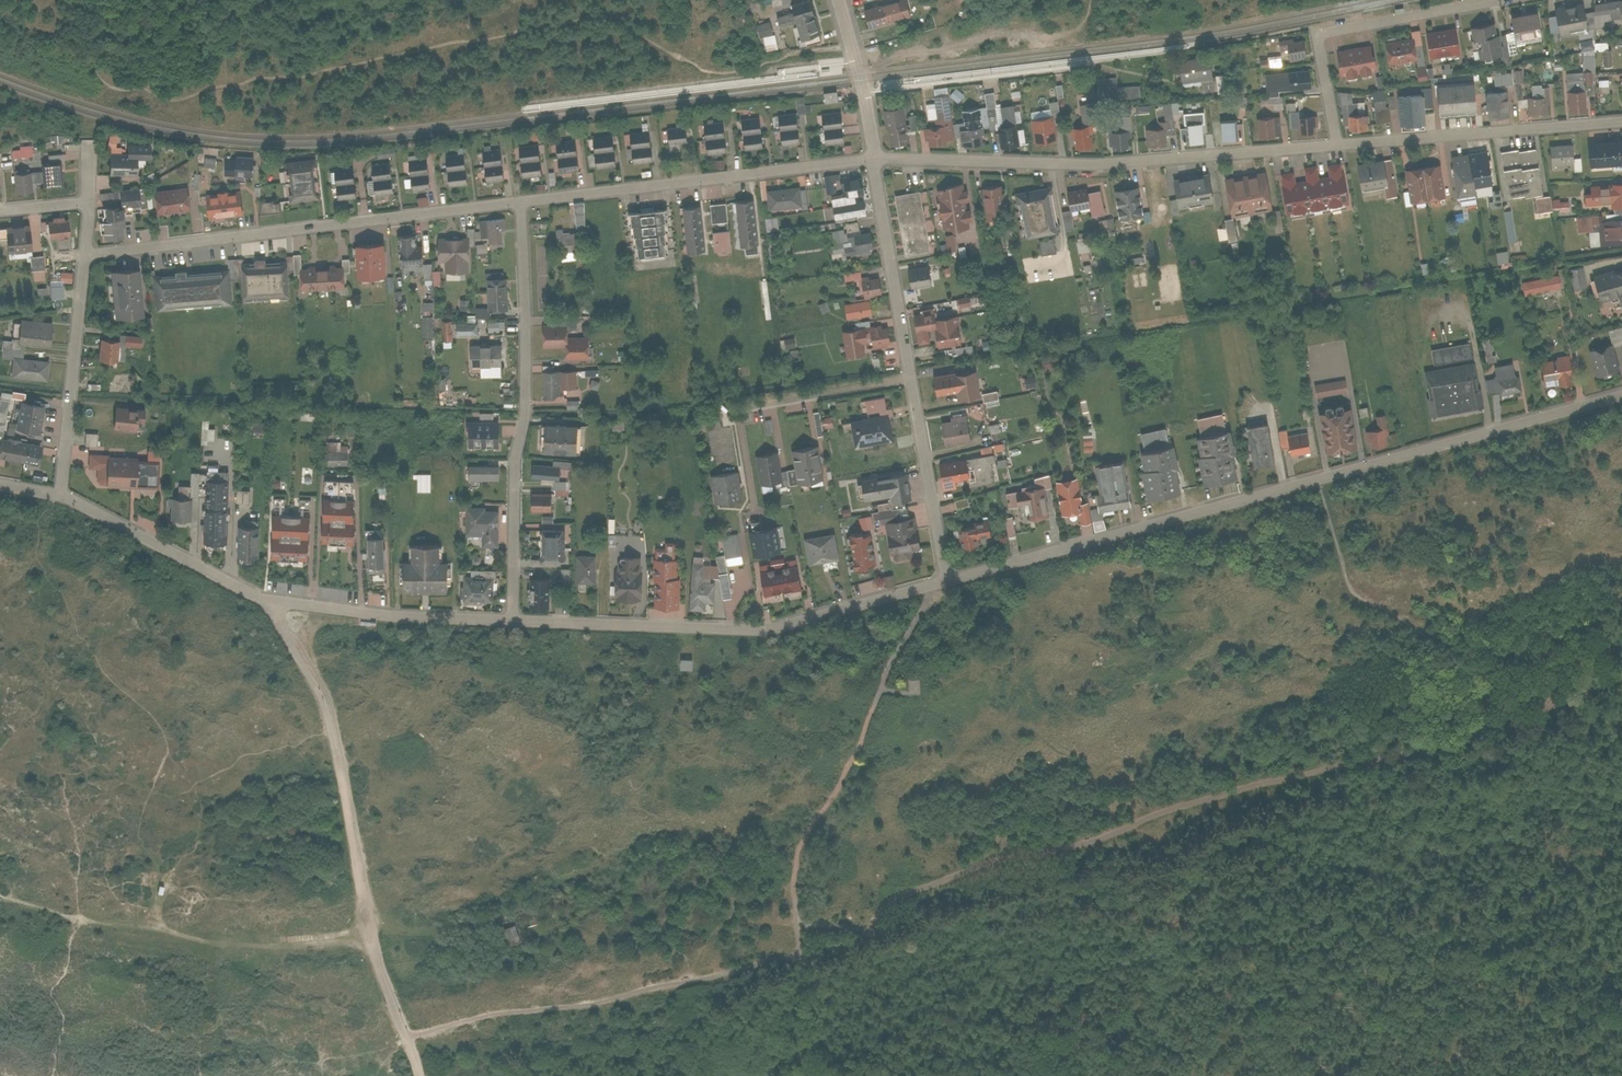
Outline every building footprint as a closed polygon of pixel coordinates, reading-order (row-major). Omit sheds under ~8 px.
[(1608,2),(1610,14),(1611,20),(1621,18),(1621,11),(1620,0),(1608,2)] [(908,1),(883,8),(888,26),(913,19),(908,1)] [(1593,11),(1593,27),(1605,25),(1603,15),(1610,14),(1608,2),(1594,5),(1593,11)] [(820,38),(810,4),(796,8),(797,11),(775,18),(779,29),(794,25),(799,44),(820,38)] [(1554,9),(1555,16),(1557,31),(1558,35),(1568,33),(1567,27),(1582,25),(1582,29),(1587,28),(1585,13),(1584,5),(1554,9)] [(883,8),(865,13),(870,31),(888,26),(883,8)] [(1593,27),(1593,11),(1585,13),(1587,28),(1593,27)] [(1543,40),(1539,12),(1511,16),(1514,32),(1515,40),(1516,45),(1543,40)] [(1557,31),(1555,16),(1549,17),(1551,32),(1557,31)] [(770,23),(755,27),(759,40),(763,39),(774,36),(770,23)] [(1497,35),(1495,23),(1470,27),(1474,48),(1478,47),(1480,57),(1484,56),(1484,60),(1492,59),(1491,56),(1503,54),(1499,35),(1497,35)] [(1460,53),(1456,28),(1426,33),(1430,59),(1442,57),(1460,53)] [(1425,66),(1420,30),(1412,31),(1413,38),(1417,59),(1418,67),(1425,66)] [(1506,34),(1508,41),(1515,40),(1514,32),(1506,34)] [(776,44),(774,36),(763,39),(765,47),(776,44)] [(1413,38),(1386,42),(1389,63),(1417,59),(1413,38)] [(1287,52),(1286,46),(1293,45),(1292,40),(1278,43),(1280,53),(1287,52)] [(1516,45),(1515,40),(1508,41),(1510,56),(1517,54),(1516,45)] [(1594,48),(1592,41),(1580,43),(1581,49),(1582,50),(1594,48)] [(1306,56),(1304,43),(1293,45),(1286,46),(1287,52),(1289,62),(1298,60),(1297,58),(1306,56)] [(1371,65),(1375,64),(1374,55),(1374,53),(1371,54),(1369,45),(1340,50),(1342,59),(1339,59),(1339,62),(1340,70),(1347,69),(1349,79),(1359,77),(1357,71),(1363,70),(1364,77),(1372,75),(1371,65)] [(1611,66),(1611,50),(1608,50),(1603,50),(1603,66),(1611,66)] [(1591,72),(1596,72),(1596,56),(1585,56),(1585,72),(1591,72)] [(1282,65),(1281,58),(1268,59),(1268,60),(1269,67),(1282,65)] [(1211,78),(1210,62),(1176,65),(1178,90),(1198,88),(1199,100),(1213,99),(1211,78)] [(1428,78),(1426,66),(1425,66),(1418,67),(1417,68),(1419,80),(1428,78)] [(1446,71),(1446,67),(1441,67),(1441,72),(1439,72),(1439,77),(1451,77),(1451,71),(1446,71)] [(1513,84),(1512,72),(1507,73),(1506,69),(1493,71),(1495,85),(1505,84),(1506,87),(1514,86),(1513,84)] [(1523,69),(1513,71),(1515,83),(1525,82),(1523,69)] [(1311,87),(1310,71),(1291,73),(1292,89),(1311,87)] [(1591,72),(1583,73),(1584,83),(1592,83),(1591,72)] [(1292,89),(1291,73),(1265,74),(1265,96),(1278,96),(1278,89),(1292,89)] [(1569,93),(1584,91),(1584,83),(1583,73),(1567,74),(1569,93)] [(1384,88),(1381,76),(1375,77),(1377,89),(1384,88)] [(1113,91),(1112,79),(1095,80),(1097,101),(1137,98),(1136,89),(1113,91)] [(1076,93),(1074,81),(1066,83),(1069,95),(1076,93)] [(1477,111),(1477,105),(1476,95),(1475,82),(1438,84),(1440,114),(1477,111)] [(948,87),(946,87),(936,88),(936,96),(948,95),(948,87)] [(1549,104),(1548,87),(1541,88),(1541,98),(1530,98),(1530,106),(1531,114),(1547,113),(1546,104),(1549,104)] [(960,102),(966,96),(957,88),(952,94),(960,102)] [(1422,96),(1423,107),(1433,107),(1431,89),(1422,90),(1422,96)] [(1384,106),(1384,91),(1374,92),(1374,106),(1384,106)] [(1569,93),(1570,111),(1586,110),(1584,91),(1569,93)] [(996,107),(994,92),(986,94),(988,108),(996,107)] [(1344,125),(1350,125),(1349,116),(1347,92),(1338,92),(1339,105),(1342,105),(1344,125)] [(1352,92),(1347,92),(1349,116),(1366,114),(1365,102),(1353,103),(1352,92)] [(1488,118),(1510,116),(1509,104),(1508,92),(1486,94),(1487,104),(1488,118)] [(837,105),(836,94),(823,95),(824,105),(824,106),(837,105)] [(1476,95),(1477,105),(1487,104),(1486,94),(1476,95)] [(948,95),(936,96),(937,103),(939,117),(940,125),(928,126),(930,142),(944,140),(943,136),(953,135),(948,95)] [(1397,108),(1394,95),(1386,97),(1387,106),(1388,110),(1397,108)] [(806,96),(798,98),(800,112),(809,111),(806,96)] [(1401,123),(1424,122),(1423,107),(1422,96),(1399,97),(1401,123)] [(1520,107),(1530,106),(1530,98),(1519,100),(1519,103),(1520,107)] [(1080,105),(1084,126),(1097,123),(1093,102),(1080,105)] [(1289,111),(1296,111),(1295,102),(1286,103),(1287,112),(1289,111)] [(939,117),(937,103),(926,104),(928,119),(939,117)] [(1166,121),(1166,122),(1167,134),(1175,133),(1173,114),(1172,103),(1164,104),(1165,107),(1166,121)] [(915,115),(914,104),(905,106),(907,117),(915,115)] [(1004,128),(1017,126),(1013,105),(1001,107),(1003,122),(1004,128)] [(990,130),(997,129),(996,123),(1003,122),(1001,107),(1000,106),(996,107),(988,108),(986,108),(990,130)] [(1384,106),(1374,106),(1376,124),(1390,122),(1388,110),(1387,106),(1384,106)] [(964,146),(980,144),(979,134),(983,133),(979,107),(963,110),(966,126),(959,127),(955,128),(956,133),(957,138),(963,137),(964,146)] [(1157,121),(1166,121),(1165,107),(1156,108),(1157,121)] [(886,111),(888,128),(905,125),(903,109),(886,111)] [(1300,127),(1299,117),(1299,111),(1296,111),(1289,111),(1291,128),(1300,127)] [(1052,120),(1052,122),(1061,120),(1060,112),(1051,114),(1052,120)] [(1203,143),(1202,123),(1205,123),(1204,112),(1184,113),(1185,124),(1188,124),(1189,143),(1203,143)] [(822,117),(824,131),(842,128),(840,114),(822,117)] [(1350,130),(1367,128),(1366,121),(1370,121),(1369,114),(1366,114),(1349,116),(1350,125),(1350,130)] [(1119,132),(1129,132),(1128,116),(1118,117),(1119,132)] [(1300,134),(1314,132),(1314,125),(1317,125),(1317,116),(1299,117),(1300,127),(1300,134)] [(779,119),(781,133),(799,131),(797,117),(779,119)] [(1052,122),(1052,120),(1034,123),(1037,143),(1055,140),(1052,122)] [(1222,138),(1237,137),(1236,120),(1222,121),(1222,138)] [(741,124),(742,138),(761,136),(759,122),(741,124)] [(1256,125),(1258,143),(1276,141),(1275,123),(1256,125)] [(908,143),(905,125),(888,128),(891,146),(908,143)] [(1077,148),(1092,146),(1090,134),(1094,133),(1093,125),(1069,129),(1071,137),(1075,136),(1077,148)] [(704,128),(705,142),(724,141),(722,126),(704,128)] [(1018,146),(1017,126),(1004,128),(1005,146),(1018,146)] [(546,138),(544,128),(534,130),(536,140),(546,138)] [(688,142),(686,128),(667,130),(669,144),(679,143),(688,142)] [(842,128),(824,131),(826,145),(844,143),(842,128)] [(1148,146),(1167,144),(1166,134),(1165,128),(1160,129),(1147,130),(1148,146)] [(799,131),(781,133),(782,147),(801,145),(799,131)] [(1112,149),(1127,149),(1126,138),(1129,138),(1129,132),(1119,132),(1107,133),(1108,143),(1112,142),(1112,149)] [(116,144),(118,135),(111,133),(109,142),(116,144)] [(629,135),(631,149),(650,146),(648,133),(629,135)] [(761,136),(742,138),(744,152),(762,150),(761,136)] [(593,141),(595,154),(614,152),(612,139),(593,141)] [(1611,140),(1613,165),(1621,164),(1621,139),(1611,140)] [(1613,165),(1611,140),(1589,141),(1590,166),(1613,165)] [(724,141),(705,142),(707,157),(724,155),(725,155),(724,141)] [(116,147),(116,144),(109,142),(108,148),(110,148),(110,153),(121,153),(121,147),(116,147)] [(69,158),(80,158),(80,143),(70,143),(69,158)] [(679,143),(669,144),(670,152),(680,151),(679,143)] [(153,160),(153,144),(127,144),(127,153),(127,160),(135,160),(153,160)] [(1574,159),(1573,144),(1551,145),(1552,165),(1574,164),(1574,159)] [(22,149),(15,150),(15,158),(23,158),(35,157),(35,147),(34,145),(22,146),(22,149)] [(845,153),(853,153),(852,145),(845,146),(845,153)] [(45,146),(35,147),(35,157),(23,158),(23,163),(31,163),(31,169),(36,168),(37,172),(45,171),(44,163),(63,161),(63,154),(46,156),(45,146)] [(650,146),(631,149),(632,162),(652,159),(650,146)] [(199,149),(198,165),(206,166),(207,149),(199,149)] [(218,151),(207,149),(206,166),(216,167),(218,151)] [(379,158),(395,156),(394,149),(378,151),(379,158)] [(554,151),(556,164),(575,162),(574,149),(554,151)] [(1543,195),(1537,149),(1519,151),(1518,149),(1501,152),(1508,198),(1523,196),(1524,198),(1543,195)] [(516,153),(517,167),(537,164),(535,151),(516,153)] [(614,152),(595,154),(596,168),(616,165),(614,152)] [(135,160),(127,160),(127,153),(121,153),(110,153),(110,175),(135,176),(135,160)] [(253,175),(254,157),(237,156),(236,162),(235,175),(235,178),(245,178),(245,174),(253,175)] [(480,159),(481,172),(499,170),(497,157),(489,158),(481,159),(480,159)] [(1574,159),(1574,164),(1574,172),(1582,171),(1581,158),(1574,159)] [(1383,161),(1388,183),(1383,184),(1386,199),(1397,197),(1394,182),(1396,181),(1392,159),(1383,161)] [(1468,162),(1472,188),(1492,185),(1487,159),(1468,162)] [(446,162),(448,175),(465,173),(464,160),(446,162)] [(44,163),(45,171),(45,182),(46,187),(65,186),(63,161),(44,163)] [(1388,183),(1383,161),(1358,165),(1362,188),(1383,184),(1388,183)] [(225,174),(235,175),(236,162),(226,162),(225,174)] [(575,162),(556,164),(557,177),(574,175),(577,175),(575,162)] [(1474,202),(1472,188),(1468,162),(1452,164),(1458,204),(1474,202)] [(286,166),(288,184),(314,181),(312,163),(286,166)] [(409,166),(411,179),(428,177),(427,164),(422,164),(412,165),(409,166)] [(537,164),(517,167),(519,180),(538,178),(537,164)] [(1428,199),(1445,196),(1440,164),(1410,169),(1415,201),(1428,199)] [(373,168),(374,181),(392,179),(390,166),(373,168)] [(334,172),(336,186),(354,184),(352,170),(334,172)] [(499,170),(481,172),(483,185),(489,184),(500,183),(499,170)] [(1305,188),(1293,190),(1291,178),(1280,180),(1282,191),(1287,217),(1347,206),(1342,181),(1340,181),(1338,170),(1326,172),(1328,184),(1316,186),(1314,173),(1302,175),(1305,188)] [(37,172),(15,174),(17,193),(38,192),(37,183),(45,182),(45,171),(37,172)] [(146,186),(157,180),(154,172),(142,178),(146,186)] [(1232,217),(1273,210),(1266,172),(1225,179),(1232,217)] [(194,173),(193,186),(200,187),(201,174),(194,173)] [(465,173),(448,175),(449,188),(467,187),(465,173)] [(1179,207),(1196,204),(1214,201),(1213,196),(1209,173),(1191,176),(1174,179),(1177,199),(1179,207)] [(428,177),(411,179),(412,192),(430,190),(428,177)] [(392,179),(374,181),(376,194),(393,192),(392,179)] [(316,198),(314,181),(288,184),(290,201),(316,198)] [(863,195),(861,182),(845,185),(847,198),(853,197),(863,195)] [(354,184),(336,186),(338,199),(355,197),(354,184)] [(946,230),(969,225),(962,184),(938,188),(946,230)] [(1614,208),(1621,207),(1621,184),(1590,186),(1591,192),(1584,192),(1585,204),(1614,202),(1614,208)] [(1005,216),(999,185),(982,188),(987,219),(1005,216)] [(1145,215),(1140,186),(1116,190),(1121,219),(1145,215)] [(191,210),(188,187),(154,191),(157,215),(191,210)] [(1089,204),(1087,192),(1086,187),(1066,191),(1069,208),(1089,204)] [(1058,231),(1050,188),(1018,194),(1026,237),(1058,231)] [(209,219),(243,215),(240,190),(206,195),(209,219)] [(798,190),(768,193),(770,211),(799,208),(798,193),(798,190)] [(1087,192),(1089,204),(1101,202),(1099,190),(1087,192)] [(1403,193),(1406,206),(1413,205),(1411,191),(1403,193)] [(144,205),(143,192),(123,193),(124,206),(144,205)] [(798,193),(799,208),(807,207),(806,192),(798,193)] [(1224,209),(1221,194),(1213,196),(1214,201),(1215,210),(1224,209)] [(419,197),(420,206),(429,205),(428,196),(419,197)] [(896,200),(899,214),(923,209),(921,196),(896,200)] [(1502,210),(1499,196),(1492,197),(1493,207),(1488,208),(1489,215),(1502,213),(1502,210)] [(1536,201),(1538,213),(1552,211),(1549,196),(1536,198),(1536,201)] [(834,210),(854,206),(853,197),(847,198),(832,200),(834,210)] [(1177,199),(1170,200),(1172,215),(1180,213),(1179,207),(1177,199)] [(1569,202),(1560,203),(1560,199),(1553,200),(1554,210),(1559,210),(1559,212),(1570,211),(1569,202)] [(276,201),(262,203),(261,214),(281,212),(280,202),(277,203),(276,201)] [(1101,202),(1089,204),(1091,214),(1103,212),(1101,202)] [(757,247),(756,238),(755,229),(755,221),(754,212),(753,204),(734,206),(735,214),(735,223),(736,231),(737,240),(738,248),(743,248),(756,247),(757,247)] [(865,218),(863,205),(854,206),(834,210),(836,222),(865,218)] [(106,232),(107,239),(123,237),(121,226),(125,225),(122,206),(105,209),(107,221),(100,222),(101,233),(106,232)] [(899,214),(901,228),(925,223),(923,209),(899,214)] [(1064,230),(1073,229),(1070,209),(1062,210),(1061,211),(1064,230)] [(1506,210),(1510,242),(1518,241),(1514,209),(1506,210)] [(582,220),(582,210),(571,211),(571,221),(581,220),(582,220)] [(726,228),(725,210),(710,211),(711,219),(711,229),(726,228)] [(1274,233),(1283,232),(1280,210),(1271,212),(1274,233)] [(701,235),(701,231),(701,226),(700,222),(700,218),(700,214),(681,215),(681,224),(682,232),(683,241),(683,249),(684,257),(703,256),(703,251),(702,247),(702,243),(702,239),(701,235)] [(1578,233),(1593,232),(1592,224),(1600,223),(1599,216),(1577,217),(1578,233)] [(628,242),(629,242),(630,252),(631,252),(633,264),(663,260),(662,249),(663,249),(662,238),(664,238),(663,227),(664,227),(663,217),(624,221),(625,232),(627,231),(628,242)] [(1114,229),(1112,219),(1098,222),(1100,232),(1114,229)] [(1238,240),(1234,219),(1224,221),(1228,242),(1238,240)] [(53,251),(71,249),(69,220),(44,222),(45,238),(52,237),(53,251)] [(507,231),(506,220),(488,222),(489,238),(490,245),(503,244),(502,231),(507,231)] [(581,220),(571,221),(572,237),(582,236),(581,220)] [(1621,248),(1621,220),(1621,225),(1604,226),(1606,249),(1621,248)] [(489,238),(488,222),(480,223),(481,239),(489,238)] [(925,223),(901,228),(903,241),(928,237),(925,223)] [(857,233),(855,224),(844,226),(845,235),(857,233)] [(30,259),(36,258),(36,256),(34,225),(7,227),(8,252),(12,252),(12,260),(30,259)] [(805,227),(806,234),(815,233),(814,228),(814,226),(805,227)] [(468,240),(468,249),(471,249),(477,249),(476,230),(468,230),(468,240)] [(845,244),(843,233),(831,234),(833,246),(845,244)] [(956,250),(954,235),(946,236),(947,243),(948,250),(948,251),(956,250)] [(561,242),(560,236),(553,237),(554,263),(578,262),(577,250),(569,251),(568,242),(561,242)] [(872,249),(870,236),(851,239),(853,248),(854,255),(869,253),(869,249),(872,249)] [(930,251),(928,237),(903,241),(906,255),(930,251)] [(729,255),(727,238),(713,239),(714,248),(714,257),(729,255)] [(788,245),(787,238),(772,241),(773,247),(788,245)] [(1044,256),(1058,253),(1055,239),(1041,241),(1044,256)] [(468,249),(468,240),(439,241),(440,264),(448,263),(448,274),(472,274),(471,249),(468,249)] [(1002,241),(1005,253),(1012,251),(1010,240),(1002,241)] [(421,267),(420,250),(413,251),(413,241),(398,242),(399,268),(421,267)] [(1079,253),(1089,251),(1087,241),(1077,243),(1079,253)] [(387,275),(385,243),(357,245),(359,277),(387,275)] [(948,250),(947,243),(938,245),(939,251),(948,250)] [(961,246),(963,256),(969,255),(966,245),(961,246)] [(756,247),(743,248),(744,257),(756,255),(756,247)] [(841,254),(840,247),(829,249),(830,255),(841,254)] [(854,255),(853,248),(843,250),(844,257),(854,255)] [(787,259),(786,250),(776,251),(777,261),(787,259)] [(36,258),(30,259),(32,272),(47,270),(45,255),(36,256),(36,258)] [(1507,257),(1496,259),(1497,270),(1509,269),(1507,257)] [(288,261),(243,263),(244,301),(289,299),(288,261)] [(912,288),(932,285),(931,277),(929,265),(908,269),(912,288)] [(343,266),(302,268),(302,274),(303,290),(345,288),(344,272),(344,266),(343,266)] [(141,268),(111,270),(114,318),(144,316),(141,268)] [(177,276),(154,277),(157,310),(194,307),(191,275),(188,275),(187,270),(177,271),(177,276)] [(1617,273),(1616,270),(1597,276),(1603,297),(1621,292),(1621,272),(1617,273)] [(62,271),(61,281),(73,282),(74,272),(62,271)] [(1576,293),(1589,291),(1586,271),(1572,273),(1576,293)] [(229,272),(191,275),(194,307),(231,305),(229,272)] [(931,277),(932,285),(944,282),(944,278),(943,274),(931,277)] [(506,310),(506,281),(486,282),(487,310),(489,310),(506,310)] [(880,294),(878,282),(866,283),(866,281),(859,282),(861,297),(880,294)] [(1524,301),(1556,295),(1554,283),(1522,290),(1524,301)] [(760,285),(765,322),(771,322),(766,284),(760,285)] [(39,287),(41,299),(50,298),(49,286),(39,287)] [(64,286),(51,286),(51,299),(64,299),(64,286)] [(469,310),(469,301),(460,301),(460,310),(469,310)] [(960,311),(970,309),(970,307),(968,301),(958,304),(959,310),(960,311)] [(432,311),(432,302),(423,303),(423,311),(432,311)] [(843,307),(845,321),(869,318),(866,303),(843,307)] [(820,316),(829,312),(826,304),(817,308),(820,316)] [(1007,315),(1017,313),(1016,307),(1005,309),(1007,315)] [(475,316),(475,319),(477,319),(489,319),(489,310),(487,310),(474,311),(475,316)] [(916,343),(930,340),(927,328),(933,327),(931,313),(911,317),(916,343)] [(423,337),(433,337),(433,316),(422,316),(423,337)] [(1014,328),(1024,327),(1023,317),(1013,318),(1014,328)] [(20,318),(18,339),(26,340),(53,343),(55,322),(20,318)] [(958,340),(954,318),(935,322),(937,330),(933,330),(935,339),(936,344),(958,340)] [(566,329),(566,333),(576,333),(576,320),(561,320),(561,329),(566,329)] [(452,335),(451,324),(451,321),(443,321),(443,341),(452,341),(452,335)] [(505,321),(488,322),(489,332),(506,332),(505,321)] [(477,334),(477,323),(466,324),(451,324),(452,335),(477,334)] [(888,343),(886,330),(880,331),(879,328),(869,330),(871,346),(888,343)] [(561,329),(543,329),(543,349),(566,349),(566,343),(566,333),(566,329),(561,329)] [(145,336),(122,334),(120,361),(129,362),(130,345),(144,346),(145,336)] [(847,360),(860,358),(858,344),(862,344),(861,334),(844,336),(847,360)] [(1610,355),(1618,353),(1613,337),(1605,339),(1609,353),(1610,355)] [(12,341),(3,340),(1,359),(14,360),(14,358),(23,359),(26,340),(18,339),(12,339),(12,341)] [(121,341),(102,339),(100,360),(120,361),(121,341)] [(784,351),(795,350),(794,342),(783,343),(784,351)] [(566,343),(566,349),(567,361),(587,361),(587,343),(566,343)] [(502,365),(501,344),(470,345),(471,366),(502,365)] [(1485,369),(1495,367),(1494,360),(1492,361),(1489,344),(1480,346),(1485,369)] [(981,348),(983,354),(993,351),(990,345),(981,348)] [(957,359),(973,356),(972,348),(955,351),(957,359)] [(1430,371),(1467,364),(1464,349),(1427,356),(1430,371)] [(1596,384),(1617,378),(1610,355),(1609,353),(1588,359),(1596,384)] [(23,359),(14,358),(14,360),(12,376),(48,380),(50,362),(23,359)] [(874,373),(879,372),(877,359),(871,361),(874,373)] [(1574,387),(1570,362),(1542,366),(1545,383),(1560,380),(1562,389),(1574,387)] [(1040,373),(1050,371),(1049,364),(1039,366),(1040,373)] [(1497,384),(1512,381),(1510,369),(1493,372),(1495,384),(1497,384)] [(975,396),(971,372),(930,379),(932,394),(954,391),(955,400),(975,396)] [(573,375),(542,376),(542,396),(562,396),(563,399),(573,399),(573,375)] [(1479,414),(1472,375),(1426,384),(1433,423),(1479,414)] [(448,406),(447,378),(439,378),(440,406),(448,406)] [(1517,394),(1515,380),(1512,381),(1497,384),(1499,397),(1517,394)] [(1023,394),(1033,392),(1032,384),(1021,386),(1023,394)] [(1499,397),(1497,384),(1495,384),(1487,386),(1489,399),(1499,397)] [(1313,402),(1342,396),(1340,385),(1311,390),(1313,402)] [(12,398),(25,400),(26,394),(13,391),(12,394),(2,392),(1,399),(12,400),(12,398)] [(981,409),(996,405),(995,398),(979,401),(981,409)] [(3,437),(10,401),(0,400),(0,437),(3,437)] [(582,400),(568,401),(568,409),(582,409),(582,400)] [(875,412),(883,411),(881,400),(863,403),(865,414),(875,412)] [(31,432),(42,434),(47,408),(35,406),(25,404),(20,430),(31,432)] [(139,410),(116,408),(114,428),(137,430),(138,422),(139,410)] [(877,419),(886,418),(889,417),(888,410),(883,411),(875,412),(877,419)] [(1359,424),(1366,422),(1364,413),(1356,415),(1359,424)] [(890,443),(886,418),(877,419),(849,424),(853,449),(890,443)] [(1349,437),(1346,418),(1319,421),(1321,441),(1323,456),(1351,452),(1349,437)] [(832,429),(830,420),(823,421),(824,431),(832,429)] [(1199,425),(1203,443),(1199,444),(1204,467),(1201,468),(1206,490),(1237,484),(1232,461),(1233,461),(1228,438),(1224,420),(1199,425)] [(210,421),(203,421),(202,446),(209,447),(209,441),(216,442),(216,430),(210,430),(210,421)] [(1381,439),(1387,437),(1383,421),(1374,423),(1376,436),(1377,439),(1381,439)] [(469,448),(485,448),(485,422),(470,422),(469,448)] [(485,448),(499,448),(499,422),(485,422),(485,448)] [(966,446),(962,422),(947,425),(947,428),(938,429),(941,450),(966,446)] [(613,431),(625,430),(624,423),(612,424),(613,431)] [(20,425),(12,424),(11,436),(18,437),(20,425)] [(544,452),(577,453),(578,425),(545,424),(544,452)] [(1250,471),(1272,467),(1266,427),(1243,431),(1250,471)] [(988,441),(997,440),(995,431),(987,433),(988,441)] [(98,434),(86,433),(85,447),(98,447),(98,434)] [(1142,458),(1147,481),(1145,481),(1150,504),(1180,498),(1175,475),(1177,474),(1172,452),(1168,433),(1142,439),(1146,457),(1142,458)] [(1282,453),(1289,451),(1288,442),(1286,436),(1279,437),(1282,453)] [(1381,439),(1377,439),(1376,436),(1363,439),(1365,448),(1369,448),(1370,454),(1383,451),(1381,439)] [(1309,457),(1306,438),(1288,442),(1289,451),(1291,460),(1309,457)] [(0,439),(0,442),(0,459),(26,463),(29,445),(29,444),(0,439)] [(341,442),(332,442),(332,451),(331,451),(331,462),(351,462),(351,450),(341,450),(341,442)] [(42,447),(29,445),(26,463),(33,464),(33,466),(39,467),(42,447)] [(818,482),(812,449),(789,452),(792,471),(794,486),(818,482)] [(994,458),(1001,456),(1001,451),(1000,449),(992,450),(994,458)] [(162,451),(148,451),(148,462),(162,462),(162,451)] [(780,486),(778,473),(775,454),(754,458),(759,489),(780,486)] [(111,456),(92,456),(92,469),(100,469),(100,488),(114,489),(114,493),(140,494),(141,489),(161,489),(162,462),(148,462),(139,462),(139,458),(111,457),(111,456)] [(994,466),(994,463),(964,468),(968,489),(968,491),(998,486),(995,473),(994,466)] [(994,466),(995,473),(1004,472),(1003,464),(994,466)] [(532,479),(560,481),(561,467),(552,467),(533,465),(532,479)] [(1095,470),(1101,498),(1125,493),(1119,465),(1095,470)] [(499,481),(499,467),(469,467),(469,481),(499,481)] [(968,489),(964,468),(938,472),(942,493),(968,489)] [(207,497),(206,550),(227,550),(228,476),(219,475),(219,472),(208,471),(208,474),(207,497)] [(794,486),(792,471),(785,472),(787,487),(794,486)] [(787,487),(785,472),(778,473),(780,486),(781,488),(787,487)] [(179,486),(179,498),(193,498),(193,497),(207,497),(208,474),(192,473),(192,486),(179,486)] [(431,493),(431,474),(412,474),(412,479),(417,479),(417,493),(431,493)] [(739,501),(735,474),(708,478),(712,505),(739,501)] [(858,489),(861,502),(887,498),(889,505),(906,502),(902,476),(856,484),(856,489),(858,489)] [(1049,490),(1046,478),(1031,482),(1033,493),(1041,492),(1049,490)] [(339,481),(325,481),(325,492),(332,493),(332,497),(339,498),(339,494),(339,481)] [(354,481),(339,481),(339,494),(353,494),(354,481)] [(1081,506),(1077,481),(1055,485),(1060,516),(1076,514),(1075,507),(1081,506)] [(568,482),(554,482),(555,495),(568,495),(568,482)] [(1046,517),(1041,492),(1033,493),(1013,497),(1014,505),(1025,503),(1028,521),(1046,517)] [(1125,493),(1101,498),(1097,499),(1100,512),(1129,506),(1126,493),(1125,493)] [(552,512),(552,494),(532,494),(532,512),(552,512)] [(1014,505),(1013,497),(1012,495),(1004,497),(1006,511),(1015,509),(1014,505)] [(179,498),(168,498),(168,506),(172,506),(172,520),(193,521),(193,498),(179,498)] [(304,509),(313,510),(313,499),(304,498),(304,509)] [(285,499),(274,499),(274,508),(285,508),(285,499)] [(323,523),(356,524),(356,502),(323,501),(323,523)] [(925,502),(911,506),(913,516),(928,512),(925,502)] [(955,512),(967,508),(965,502),(953,506),(955,512)] [(1079,527),(1089,526),(1087,513),(1086,505),(1081,506),(1075,507),(1076,514),(1079,527)] [(879,515),(891,513),(890,506),(878,508),(879,515)] [(485,508),(466,508),(465,537),(482,538),(482,548),(499,548),(499,512),(485,512),(485,510),(485,508)] [(1093,534),(1103,531),(1100,518),(1098,510),(1087,513),(1093,534)] [(886,526),(898,524),(896,512),(891,513),(879,515),(881,527),(886,526)] [(273,538),(309,540),(310,519),(274,517),(273,538)] [(873,528),(871,517),(859,519),(861,530),(873,528)] [(1007,539),(1015,538),(1011,520),(1004,522),(1007,539)] [(898,524),(886,526),(892,564),(912,561),(910,552),(919,550),(916,533),(913,533),(912,522),(898,524)] [(322,543),(355,544),(356,524),(323,523),(322,543)] [(263,528),(241,527),(241,557),(262,557),(263,528)] [(781,553),(777,527),(749,532),(753,557),(781,553)] [(956,533),(960,551),(977,547),(975,539),(985,537),(983,527),(956,533)] [(387,532),(367,533),(368,573),(369,580),(380,580),(380,578),(387,578),(387,574),(390,574),(387,532)] [(565,560),(565,532),(539,532),(540,560),(555,560),(565,560)] [(868,565),(877,564),(872,535),(863,537),(863,533),(850,535),(857,571),(869,569),(868,565)] [(809,563),(837,558),(833,535),(805,540),(809,563)] [(743,563),(738,536),(722,539),(725,558),(726,566),(743,563)] [(272,560),(308,562),(309,540),(273,538),(272,560)] [(654,560),(675,561),(675,544),(666,544),(665,550),(655,549),(654,560)] [(403,563),(404,593),(449,592),(448,563),(441,563),(440,547),(411,547),(412,563),(403,563)] [(596,585),(597,557),(576,557),(576,584),(596,585)] [(619,584),(639,585),(641,585),(642,558),(624,557),(623,576),(619,576),(619,584)] [(726,566),(725,558),(717,559),(720,575),(728,573),(726,566)] [(677,581),(678,561),(675,561),(654,560),(654,580),(656,580),(677,581)] [(792,595),(802,594),(797,566),(787,568),(788,572),(769,575),(769,571),(760,573),(765,600),(774,599),(773,595),(792,591),(792,595)] [(718,575),(717,568),(690,567),(690,584),(704,585),(710,585),(710,580),(719,580),(718,575)] [(728,573),(720,575),(718,575),(719,580),(722,600),(732,599),(728,573)] [(885,577),(887,588),(895,587),(893,576),(885,577)] [(483,603),(493,604),(494,578),(465,577),(463,605),(483,606),(483,603)] [(655,609),(680,610),(681,581),(679,581),(677,581),(656,580),(655,609)] [(530,584),(530,592),(545,592),(545,584),(530,584)] [(618,600),(639,600),(639,585),(619,584),(618,600)] [(713,604),(714,585),(710,585),(704,585),(690,584),(689,604),(704,604),(713,604)] [(530,608),(549,609),(549,592),(545,592),(530,592),(530,608)] [(704,604),(689,604),(689,611),(703,612),(704,604)] [(692,661),(681,661),(681,671),(692,671),(692,661)] [(519,950),(514,935),(502,939),(507,954),(519,950)]
